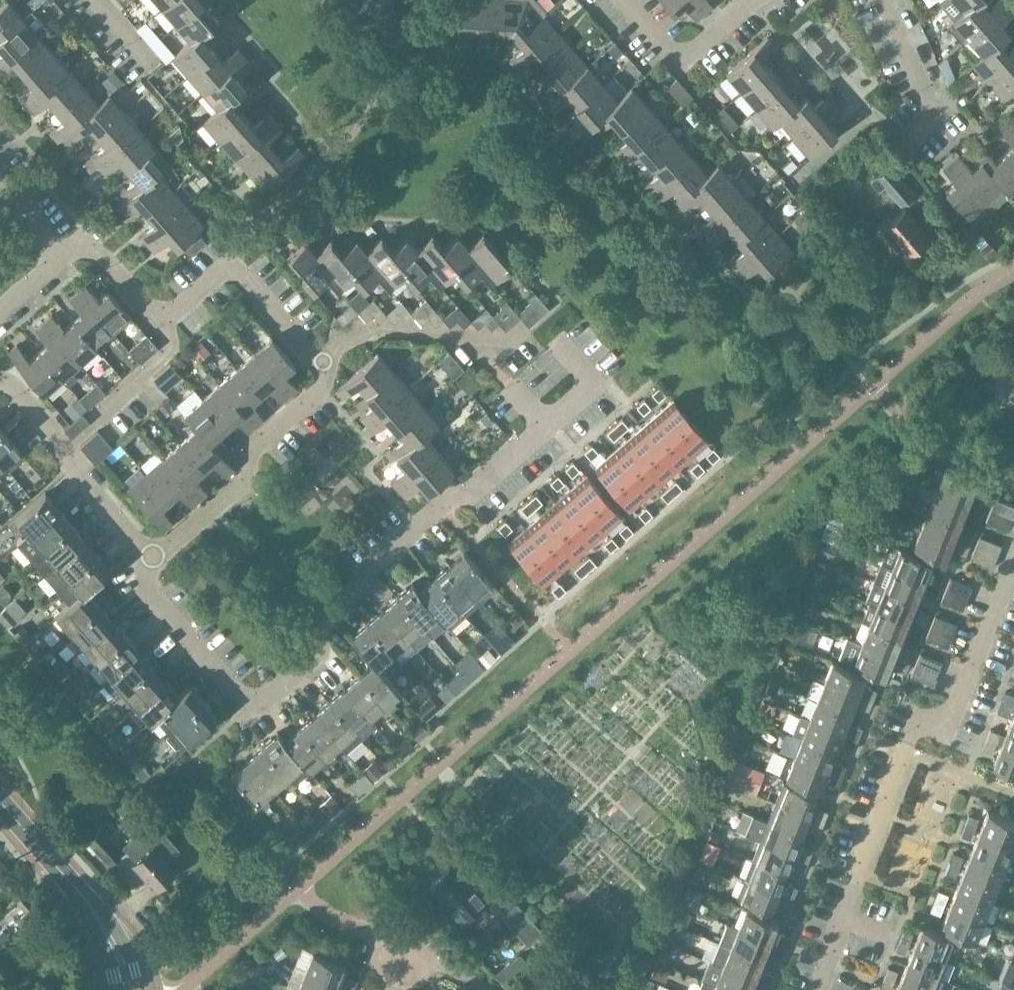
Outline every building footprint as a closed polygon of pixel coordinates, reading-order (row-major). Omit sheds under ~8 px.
[(23,17),(8,0),(6,0),(0,6),(0,38),(23,17)] [(25,3),(32,10),(33,9),(43,0),(28,0),(25,3)] [(177,24),(204,0),(169,0),(162,6),(177,24)] [(191,40),(193,42),(215,21),(219,18),(211,8),(220,0),(204,0),(177,24),(191,40)] [(362,1),(370,10),(382,0),(364,0),(362,1)] [(479,48),(482,0),(459,0),(457,28),(470,29),(469,48),(479,48)] [(502,31),(504,0),(482,0),(479,48),(490,49),(491,30),(502,31)] [(517,38),(544,15),(548,12),(538,0),(504,0),(502,31),(512,32),(517,38)] [(695,0),(663,0),(675,13),(684,5),(697,19),(705,12),(695,0)] [(705,12),(713,5),(709,0),(695,0),(705,12)] [(947,25),(963,44),(969,38),(1010,2),(1008,0),(996,0),(988,7),(982,0),(979,0),(965,12),(964,10),(953,20),(947,25)] [(964,10),(965,12),(979,0),(955,0),(964,10)] [(983,54),(984,56),(1001,42),(1011,33),(1002,23),(1013,13),(1013,7),(1010,2),(969,38),(983,54)] [(0,54),(0,69),(39,35),(38,34),(48,26),(33,9),(32,10),(23,17),(0,38),(0,44),(5,50),(1,53),(0,54)] [(510,59),(517,67),(558,31),(544,15),(517,38),(525,46),(517,53),(510,59)] [(173,56),(189,74),(216,51),(208,41),(222,29),(215,21),(193,42),(191,40),(173,56)] [(538,63),(546,72),(573,49),(558,31),(517,67),(524,75),(538,63)] [(27,75),(54,52),(39,35),(0,69),(0,73),(5,79),(19,66),(27,75)] [(726,73),(742,90),(769,67),(761,58),(767,53),(775,45),(768,37),(749,53),(726,73)] [(988,81),(1013,57),(1013,44),(1008,50),(1001,42),(984,56),(983,54),(973,63),(988,81)] [(189,74),(204,91),(245,55),(238,47),(224,60),(216,51),(189,74)] [(540,94),(547,102),(588,67),(573,49),(546,72),(555,81),(540,94)] [(21,97),(28,105),(69,69),(54,52),(27,75),(35,84),(21,97)] [(204,91),(218,108),(245,85),(237,76),(252,63),(245,55),(204,91)] [(988,81),(1004,99),(1013,90),(1013,57),(988,81)] [(742,90),(757,108),(799,72),(792,64),(777,76),(769,67),(742,90)] [(568,97),(576,106),(603,83),(588,67),(547,102),(554,110),(568,97)] [(946,72),(943,74),(947,85),(950,83),(955,78),(950,68),(946,72)] [(49,100),(57,110),(84,87),(69,69),(28,105),(35,113),(49,100)] [(113,70),(103,79),(113,90),(123,81),(113,70)] [(773,126),(780,120),(800,102),(798,100),(791,92),(805,80),(799,72),(757,108),(773,126)] [(570,128),(576,136),(577,137),(592,124),(590,122),(616,99),(626,91),(612,75),(603,83),(576,106),(584,115),(570,128)] [(204,120),(220,139),(246,115),(238,106),(253,93),(245,85),(218,108),(204,120)] [(62,138),(69,131),(99,104),(99,103),(84,87),(57,110),(66,119),(51,132),(59,141),(62,138)] [(613,119),(621,128),(647,106),(631,87),(616,99),(590,122),(592,124),(598,131),(613,119)] [(780,120),(794,136),(835,100),(828,92),(814,104),(805,94),(798,100),(800,102),(780,120)] [(69,131),(62,138),(68,145),(76,138),(90,126),(98,135),(124,111),(109,94),(99,103),(99,104),(69,131)] [(962,95),(957,99),(956,100),(961,105),(962,104),(966,100),(962,95)] [(842,98),(837,102),(842,108),(847,104),(842,98)] [(835,100),(794,136),(810,154),(836,131),(828,121),(842,108),(837,102),(835,100)] [(543,105),(542,106),(549,114),(550,113),(554,110),(547,102),(543,105)] [(716,113),(731,130),(740,123),(725,105),(716,113)] [(615,150),(622,158),(662,124),(647,106),(621,128),(629,138),(615,150)] [(694,110),(688,115),(695,123),(701,118),(694,110)] [(92,171),(99,165),(140,129),(124,111),(98,135),(107,144),(85,163),(92,171)] [(196,112),(188,119),(194,126),(202,120),(196,112)] [(220,139),(234,156),(276,120),(269,112),(254,125),(246,115),(220,139)] [(234,156),(249,173),(276,150),(268,141),(282,128),(276,120),(234,156)] [(643,154),(651,163),(677,140),(662,124),(622,158),(629,167),(643,154)] [(1005,153),(1013,163),(1013,129),(1009,124),(1001,130),(1013,145),(1005,153)] [(180,127),(179,125),(168,134),(176,143),(183,137),(180,127)] [(566,131),(565,132),(571,140),(573,139),(576,136),(570,128),(566,131)] [(120,160),(128,169),(155,146),(140,129),(99,165),(106,173),(120,160)] [(644,185),(651,193),(692,157),(677,140),(651,163),(659,172),(644,185)] [(122,191),(128,198),(158,171),(160,173),(170,164),(155,146),(128,169),(136,178),(122,191)] [(276,150),(249,173),(265,191),(306,155),(298,146),(284,159),(276,150)] [(980,161),(1004,188),(1010,195),(1013,192),(1013,163),(1005,153),(996,161),(983,146),(974,154),(980,161)] [(955,149),(947,156),(952,161),(988,202),(994,209),(1010,195),(1004,188),(980,161),(972,169),(959,154),(955,149)] [(947,156),(939,163),(944,168),(956,183),(946,191),(970,218),(988,202),(952,161),(947,156)] [(673,188),(680,196),(706,174),(692,157),(651,193),(658,201),(673,188)] [(791,157),(781,165),(788,173),(797,165),(791,157)] [(699,195),(707,205),(734,182),(718,164),(706,174),(680,196),(677,200),(684,208),(699,195)] [(139,204),(147,213),(174,189),(160,173),(158,171),(128,198),(117,208),(125,217),(139,204)] [(889,197),(862,221),(888,252),(890,251),(897,244),(905,253),(927,236),(919,226),(931,216),(899,178),(883,190),(889,197)] [(700,227),(707,235),(748,199),(734,182),(707,205),(715,214),(700,227)] [(141,235),(148,243),(189,207),(174,189),(147,213),(155,222),(141,235)] [(729,230),(737,239),(763,216),(748,199),(707,235),(714,242),(729,230)] [(837,206),(829,214),(840,226),(848,219),(837,206)] [(189,207),(148,243),(154,251),(169,238),(178,248),(204,225),(189,207)] [(730,261),(737,269),(778,233),(763,216),(737,239),(745,248),(730,261)] [(370,224),(364,229),(370,236),(376,231),(370,224)] [(406,235),(407,236),(412,241),(417,236),(412,230),(406,235)] [(182,248),(189,257),(207,241),(200,232),(182,248)] [(484,233),(469,246),(485,266),(480,271),(491,282),(511,264),(484,233)] [(778,233),(737,269),(744,277),(758,264),(767,274),(794,251),(778,233)] [(982,233),(974,240),(990,257),(997,251),(982,233)] [(458,234),(443,247),(460,267),(455,271),(466,283),(480,271),(485,266),(469,246),(458,234)] [(433,235),(418,248),(435,268),(429,273),(440,284),(455,271),(460,267),(443,247),(433,235)] [(407,236),(392,249),(409,269),(404,274),(414,286),(429,273),(435,268),(418,248),(407,236)] [(382,237),(367,250),(384,270),(378,275),(389,287),(404,274),(409,269),(392,249),(382,237)] [(357,238),(342,251),(359,271),(353,276),(364,287),(378,275),(384,270),(367,250),(357,238)] [(331,239),(316,252),(333,272),(328,277),(338,289),(353,276),(359,271),(342,251),(331,239)] [(333,272),(316,252),(306,240),(290,254),(306,273),(301,277),(313,290),(328,277),(333,272)] [(86,285),(78,292),(114,333),(132,318),(109,291),(99,299),(86,285)] [(358,289),(346,300),(358,313),(365,321),(372,315),(378,322),(386,315),(387,314),(372,298),(369,301),(358,289)] [(83,313),(73,321),(97,348),(114,333),(78,292),(70,299),(83,313)] [(527,307),(518,314),(521,317),(521,318),(530,327),(550,309),(549,308),(535,292),(527,298),(530,302),(526,306),(527,307)] [(342,310),(334,316),(343,326),(358,313),(346,300),(344,297),(336,303),(342,310)] [(426,300),(411,312),(415,317),(414,318),(421,326),(429,319),(435,326),(436,325),(442,319),(426,300)] [(508,302),(493,315),(499,323),(506,331),(521,318),(521,317),(518,314),(508,302)] [(471,321),(478,330),(486,324),(491,330),(492,329),(499,323),(493,315),(486,307),(471,321)] [(236,309),(227,317),(237,328),(246,319),(236,309)] [(401,315),(408,323),(414,318),(415,317),(411,312),(408,309),(401,315)] [(457,319),(464,327),(471,321),(465,313),(457,319)] [(52,315),(44,322),(79,363),(97,348),(73,321),(64,329),(52,315)] [(48,343),(39,351),(62,378),(69,385),(77,378),(70,371),(79,363),(44,322),(36,329),(48,343)] [(146,335),(128,350),(140,363),(158,348),(146,335)] [(272,338),(254,353),(290,394),(298,388),(285,373),(295,364),(273,339),(272,338)] [(200,340),(190,349),(200,360),(210,351),(200,340)] [(62,378),(39,351),(30,359),(17,345),(9,352),(44,393),(62,378)] [(359,385),(367,394),(393,370),(378,352),(377,353),(336,388),(344,397),(359,385)] [(254,353),(237,368),(260,395),(269,387),(282,401),(290,394),(254,353)] [(179,356),(171,363),(179,371),(186,364),(179,356)] [(449,358),(438,368),(449,381),(460,371),(449,358)] [(154,379),(164,391),(182,375),(179,371),(171,363),(154,379)] [(237,368),(219,383),(255,424),(263,417),(251,403),(260,395),(237,368)] [(360,415),(367,423),(408,388),(393,370),(367,394),(375,403),(360,415)] [(465,372),(456,380),(468,394),(477,385),(465,372)] [(97,383),(80,398),(88,408),(93,403),(105,393),(97,383)] [(219,383),(202,398),(226,425),(235,417),(247,431),(255,424),(219,383)] [(666,394),(660,386),(652,393),(658,401),(666,394)] [(389,419),(397,428),(423,405),(408,388),(367,423),(368,424),(374,431),(389,419)] [(73,421),(82,413),(87,409),(76,397),(63,408),(73,421)] [(184,414),(197,428),(198,427),(222,454),(229,447),(217,433),(226,425),(202,398),(184,414)] [(651,407),(644,399),(637,406),(643,414),(651,407)] [(167,400),(159,407),(166,415),(174,408),(167,400)] [(690,421),(672,400),(657,414),(675,434),(690,421)] [(390,450),(396,457),(397,458),(425,435),(439,422),(447,415),(436,403),(428,410),(423,405),(397,428),(405,437),(390,450)] [(485,411),(479,416),(487,425),(493,420),(485,411)] [(82,413),(73,421),(64,429),(72,438),(90,422),(82,413)] [(675,434),(657,414),(642,427),(660,447),(675,434)] [(622,419),(615,425),(621,433),(629,426),(622,419)] [(707,440),(690,421),(675,434),(692,454),(707,440)] [(368,424),(361,429),(368,437),(374,431),(368,424)] [(615,425),(607,432),(614,440),(621,433),(615,425)] [(197,428),(181,443),(204,469),(213,461),(226,476),(234,468),(226,459),(222,454),(198,427),(197,428)] [(660,447),(642,427),(627,440),(645,460),(660,447)] [(5,465),(10,471),(20,463),(26,457),(0,428),(0,459),(5,465)] [(80,446),(88,455),(106,440),(98,431),(80,446)] [(692,454),(675,434),(660,447),(677,467),(692,454)] [(391,480),(398,488),(439,451),(425,435),(397,458),(405,467),(391,480)] [(106,440),(88,455),(96,464),(113,449),(106,440)] [(645,460),(627,440),(612,453),(630,473),(645,460)] [(181,443),(163,458),(199,499),(207,492),(195,477),(204,469),(181,443)] [(599,453),(592,445),(584,451),(591,459),(599,453)] [(229,447),(222,454),(226,459),(235,451),(231,446),(229,447)] [(677,467),(660,447),(645,460),(662,480),(677,467)] [(389,448),(383,454),(385,457),(390,462),(396,457),(390,450),(389,448)] [(713,448),(706,454),(712,462),(720,455),(713,448)] [(439,451),(398,488),(405,496),(419,483),(428,493),(455,469),(439,451)] [(630,473),(612,453),(597,467),(614,487),(630,473)] [(163,458),(146,473),(170,499),(179,492),(192,506),(199,499),(163,458)] [(645,460),(630,473),(647,493),(662,480),(645,460)] [(580,469),(573,461),(565,468),(572,476),(580,469)] [(705,469),(698,461),(690,468),(697,475),(705,469)] [(943,469),(935,489),(969,502),(977,483),(943,469)] [(170,499),(146,473),(128,488),(164,529),(173,522),(161,507),(170,499)] [(647,493),(630,473),(614,487),(632,507),(647,493)] [(565,483),(558,475),(550,481),(557,489),(565,483)] [(604,496),(586,476),(571,489),(589,509),(604,496)] [(682,488),(676,480),(668,487),(675,495),(682,488)] [(675,495),(668,487),(661,494),(667,501),(675,495)] [(589,509),(571,489),(556,502),(573,522),(589,509)] [(935,489),(928,508),(962,521),(969,502),(935,489)] [(21,526),(28,535),(59,508),(46,493),(9,525),(15,531),(21,526)] [(528,501),(535,509),(542,502),(536,494),(528,501)] [(978,494),(974,504),(983,507),(987,497),(978,494)] [(621,516),(604,496),(589,509),(606,529),(621,516)] [(989,510),(1012,519),(1013,513),(1013,506),(994,498),(989,510)] [(528,501),(520,507),(527,515),(535,509),(528,501)] [(573,522),(556,502),(541,515),(558,536),(573,522)] [(983,507),(974,504),(970,514),(979,518),(983,507)] [(646,506),(638,514),(644,521),(653,514),(646,506)] [(16,545),(30,560),(73,524),(59,508),(28,535),(16,545)] [(928,508),(920,527),(954,540),(962,521),(928,508)] [(573,522),(591,542),(606,529),(589,509),(573,522)] [(989,510),(985,521),(994,525),(999,527),(1008,530),(1012,519),(989,510)] [(558,536),(541,515),(526,529),(543,549),(558,536)] [(506,520),(498,527),(505,535),(512,528),(506,520)] [(558,536),(576,556),(591,542),(573,522),(558,536)] [(831,522),(825,536),(836,540),(842,526),(831,522)] [(634,532),(627,523),(619,530),(626,538),(634,532)] [(30,560),(43,575),(86,539),(73,524),(30,560)] [(954,540),(920,527),(912,547),(946,560),(954,540)] [(543,549),(526,529),(510,542),(528,562),(543,549)] [(963,531),(959,542),(968,545),(972,535),(963,531)] [(543,549),(561,569),(576,556),(558,536),(543,549)] [(979,536),(974,548),(997,557),(1002,545),(979,536)] [(619,545),(611,537),(604,543),(611,551),(619,545)] [(43,575),(56,590),(99,554),(86,539),(43,575)] [(822,541),(817,552),(833,559),(838,547),(822,541)] [(968,545),(959,542),(955,551),(964,555),(968,545)] [(888,543),(880,563),(924,581),(932,561),(888,543)] [(997,557),(974,548),(969,560),(992,569),(997,557)] [(528,562),(545,583),(561,569),(543,549),(528,562)] [(464,551),(449,564),(481,601),(497,588),(464,551)] [(56,590),(69,605),(87,589),(88,590),(112,569),(99,554),(56,590)] [(589,556),(582,562),(589,570),(596,564),(589,556)] [(819,560),(812,579),(825,585),(827,585),(835,566),(819,560)] [(8,572),(0,562),(0,579),(8,572)] [(589,570),(582,562),(574,569),(581,577),(589,570)] [(880,563),(872,582),(917,600),(921,591),(924,581),(880,563)] [(449,564),(434,577),(466,614),(481,601),(449,564)] [(934,573),(930,583),(939,587),(943,576),(934,573)] [(434,577),(419,590),(446,621),(451,627),(466,614),(434,577)] [(949,577),(945,589),(966,598),(971,585),(949,577)] [(812,579),(804,598),(818,604),(825,585),(812,579)] [(924,581),(921,591),(935,596),(939,587),(930,583),(924,581)] [(413,582),(397,596),(429,633),(431,636),(447,622),(446,621),(439,612),(438,612),(419,590),(413,582)] [(560,582),(551,589),(558,597),(566,590),(560,582)] [(869,602),(875,605),(909,619),(917,600),(872,582),(864,601),(869,602)] [(10,601),(10,594),(2,585),(0,586),(0,610),(10,601)] [(59,631),(64,637),(101,604),(88,590),(87,589),(69,605),(57,616),(65,625),(59,631)] [(966,598),(945,589),(940,601),(961,610),(966,598)] [(397,596),(382,609),(409,640),(418,632),(423,638),(429,633),(397,596)] [(0,613),(0,615),(10,626),(26,612),(15,600),(0,613)] [(802,602),(797,616),(810,621),(815,608),(802,602)] [(869,602),(861,621),(868,623),(868,624),(902,638),(905,628),(911,631),(915,621),(909,619),(875,605),(869,602)] [(76,638),(83,646),(114,619),(101,604),(64,637),(70,643),(76,638)] [(382,609),(367,622),(394,653),(400,648),(409,640),(382,609)] [(919,611),(915,621),(924,624),(928,614),(919,611)] [(519,612),(510,620),(516,627),(525,619),(519,612)] [(934,614),(929,627),(951,635),(956,623),(934,614)] [(796,617),(788,637),(801,642),(809,622),(796,617)] [(81,664),(86,671),(127,635),(114,619),(83,646),(91,655),(81,664)] [(924,624),(915,621),(911,631),(920,634),(924,624)] [(352,636),(374,661),(375,661),(387,675),(402,662),(399,659),(394,653),(367,622),(352,636)] [(868,624),(860,643),(894,657),(900,659),(904,648),(898,646),(902,638),(868,624)] [(22,625),(14,632),(15,632),(25,643),(32,637),(22,625)] [(951,635),(929,627),(925,639),(946,648),(951,635)] [(507,630),(492,643),(498,650),(501,654),(515,641),(513,637),(507,630)] [(127,635),(96,662),(102,668),(110,676),(140,649),(127,635)] [(894,657),(860,643),(852,663),(886,677),(890,666),(905,672),(908,663),(900,659),(894,657)] [(904,648),(900,659),(908,663),(913,652),(904,648)] [(110,676),(103,682),(111,691),(117,697),(153,665),(143,653),(140,649),(110,676)] [(487,649),(477,658),(485,667),(495,658),(487,649)] [(919,652),(914,664),(936,673),(941,661),(919,652)] [(476,657),(461,669),(471,680),(483,669),(485,668),(485,667),(477,658),(476,657)] [(375,661),(374,661),(359,674),(391,711),(397,706),(392,699),(401,691),(387,675),(375,661)] [(831,661),(823,681),(857,694),(865,675),(831,661)] [(936,673),(914,664),(910,676),(932,685),(936,673)] [(128,698),(136,707),(166,679),(153,665),(117,697),(122,703),(128,698)] [(461,669),(446,682),(447,683),(450,687),(452,689),(456,694),(467,684),(471,680),(461,669)] [(359,674),(344,687),(371,718),(379,710),(385,716),(391,711),(359,674)] [(166,679),(136,707),(143,715),(149,722),(155,717),(161,712),(180,695),(166,679)] [(823,681),(815,700),(849,713),(857,694),(823,681)] [(73,682),(65,689),(74,699),(82,692),(73,682)] [(446,682),(434,693),(440,700),(452,689),(450,687),(447,683),(446,682)] [(155,717),(168,732),(205,699),(191,684),(180,695),(155,717)] [(867,686),(863,697),(871,700),(876,689),(867,686)] [(344,687),(329,700),(361,737),(376,724),(371,718),(344,687)] [(428,693),(414,705),(422,715),(436,702),(428,693)] [(1010,706),(1013,697),(1013,696),(1005,693),(1001,702),(1010,706)] [(871,700),(863,697),(859,706),(868,709),(871,700)] [(85,698),(78,704),(85,713),(92,706),(85,698)] [(170,734),(166,737),(176,747),(179,744),(181,747),(219,715),(205,699),(168,732),(170,734)] [(314,713),(341,744),(346,750),(361,737),(329,700),(314,713)] [(762,700),(755,719),(768,724),(775,706),(762,700)] [(815,700),(808,719),(842,732),(849,713),(815,700)] [(997,712),(1006,716),(1010,706),(1001,702),(997,712)] [(314,713),(299,726),(332,763),(338,758),(332,752),(341,744),(314,713)] [(808,719),(800,738),(834,751),(842,732),(808,719)] [(747,722),(742,733),(750,736),(755,725),(747,722)] [(419,724),(411,732),(419,741),(424,737),(428,733),(419,724)] [(852,724),(848,735),(856,738),(860,728),(852,724)] [(299,726),(284,739),(283,740),(304,763),(310,771),(320,762),(325,769),(332,763),(299,726)] [(995,743),(1000,746),(1013,751),(1013,729),(1008,727),(1004,736),(999,734),(995,743)] [(117,730),(107,738),(117,750),(127,741),(117,730)] [(990,730),(986,740),(995,743),(999,734),(990,730)] [(278,732),(262,745),(295,783),(301,777),(309,770),(304,763),(283,740),(284,739),(278,732)] [(856,738),(848,735),(844,744),(852,748),(856,738)] [(406,737),(395,746),(403,755),(414,746),(406,737)] [(794,754),(793,757),(841,776),(845,765),(831,759),(834,751),(800,738),(800,740),(794,754)] [(995,743),(986,740),(982,750),(991,754),(995,743)] [(262,745),(247,759),(274,789),(283,782),(288,788),(295,783),(262,745)] [(394,745),(379,758),(388,768),(403,755),(395,746),(394,745)] [(1000,746),(992,766),(1013,774),(1013,751),(1000,746)] [(128,747),(120,753),(130,764),(137,757),(128,747)] [(737,747),(733,759),(743,763),(747,751),(737,747)] [(785,760),(781,769),(783,774),(785,775),(785,776),(819,790),(823,780),(837,786),(841,776),(793,757),(792,759),(790,758),(785,760)] [(138,758),(131,765),(142,778),(150,771),(138,758)] [(763,771),(743,763),(733,759),(732,758),(723,781),(754,794),(763,771)] [(274,789),(247,759),(232,772),(264,809),(271,803),(265,797),(274,789)] [(373,762),(364,770),(373,781),(383,773),(373,762)] [(364,773),(357,779),(365,788),(372,782),(364,773)] [(783,782),(775,802),(809,815),(817,795),(783,782)] [(726,785),(720,800),(735,806),(741,791),(726,785)] [(332,796),(319,807),(330,820),(343,808),(332,796)] [(775,802),(767,821),(801,834),(809,815),(775,802)] [(819,807),(814,818),(823,821),(827,810),(819,807)] [(743,811),(735,830),(745,834),(760,840),(793,853),(801,834),(767,821),(752,815),(743,811)] [(979,831),(1013,844),(1013,841),(1013,822),(987,811),(979,831)] [(308,813),(300,819),(305,825),(312,818),(308,813)] [(969,815),(965,825),(973,828),(976,819),(969,815)] [(823,821),(814,818),(811,827),(819,831),(823,821)] [(145,827),(124,845),(136,858),(133,861),(156,886),(175,869),(166,858),(178,847),(155,823),(147,830),(145,827)] [(965,825),(961,835),(969,838),(973,828),(965,825)] [(89,841),(109,865),(124,852),(103,829),(89,841)] [(712,829),(708,839),(715,842),(719,832),(712,829)] [(979,831),(971,850),(1005,863),(1013,844),(979,831)] [(760,840),(752,859),(786,872),(793,853),(760,840)] [(707,841),(699,860),(714,865),(721,847),(707,841)] [(803,845),(799,856),(808,859),(812,849),(803,845)] [(971,850),(964,869),(997,882),(1005,863),(971,850)] [(953,853),(949,863),(957,866),(961,856),(953,853)] [(808,859),(799,856),(795,865),(804,869),(808,859)] [(698,859),(695,867),(703,871),(706,863),(698,859)] [(752,859),(744,878),(778,891),(786,872),(752,859)] [(949,863),(945,873),(953,876),(957,866),(949,863)] [(438,874),(431,881),(438,889),(439,889),(451,903),(448,907),(461,921),(474,909),(472,907),(483,897),(498,912),(508,903),(489,882),(483,875),(473,885),(466,877),(463,880),(449,864),(439,874),(438,874)] [(0,867),(0,882),(0,883),(9,875),(8,873),(1,866),(0,867)] [(964,869),(956,888),(990,901),(997,882),(964,869)] [(9,875),(0,883),(15,900),(24,892),(9,875)] [(778,891),(744,878),(736,898),(770,911),(778,891)] [(788,883),(784,894),(792,897),(797,887),(788,883)] [(689,885),(681,904),(696,910),(703,891),(689,885)] [(956,888),(948,907),(982,920),(990,901),(956,888)] [(937,891),(934,900),(942,904),(946,895),(937,891)] [(24,892),(15,900),(32,919),(40,911),(40,910),(24,892)] [(792,897),(784,894),(780,903),(789,907),(792,897)] [(942,904),(934,900),(929,911),(938,915),(942,904)] [(516,902),(501,915),(527,944),(542,930),(516,902)] [(982,920),(948,907),(941,926),(974,940),(982,920)] [(678,908),(672,922),(684,928),(690,913),(678,908)] [(745,908),(737,928),(771,941),(779,921),(745,908)] [(667,921),(659,940),(666,943),(673,924),(667,921)] [(718,942),(730,946),(763,960),(767,950),(782,956),(785,947),(777,944),(771,941),(737,928),(726,923),(718,942)] [(921,925),(913,945),(947,959),(955,939),(921,925)] [(903,929),(899,939),(907,943),(912,933),(903,929)] [(777,944),(785,947),(790,936),(782,933),(777,944)] [(907,943),(899,939),(895,950),(903,953),(907,943)] [(659,942),(655,951),(667,956),(671,947),(659,942)] [(718,942),(711,961),(722,965),(756,979),(762,982),(766,971),(760,968),(763,960),(730,946),(719,942),(718,942)] [(282,945),(274,951),(280,959),(288,952),(282,945)] [(913,945),(906,964),(940,978),(947,959),(913,945)] [(312,950),(304,970),(338,983),(345,964),(312,950)] [(520,953),(510,962),(519,972),(528,963),(520,953)] [(1002,969),(1013,974),(1013,962),(1006,959),(1002,969)] [(255,960),(252,969),(263,974),(267,965),(255,960)] [(657,963),(651,976),(665,981),(670,968),(657,963)] [(898,983),(916,989),(935,989),(940,978),(906,964),(898,983)] [(714,984),(728,989),(751,989),(752,988),(756,989),(758,989),(762,982),(756,979),(722,965),(714,984)] [(888,967),(884,977),(892,981),(896,971),(888,967)] [(297,989),(298,989),(335,989),(338,983),(304,970),(297,989)] [(762,982),(770,985),(774,974),(766,971),(762,982)] [(343,987),(351,989),(352,989),(356,979),(347,975),(343,987)] [(884,977),(879,987),(886,989),(889,989),(892,981),(884,977)] [(699,989),(728,989),(714,984),(703,980),(699,989)] [(999,989),(1012,989),(1013,986),(1002,981),(999,989)] [(762,982),(758,989),(768,989),(770,985),(762,982)]
